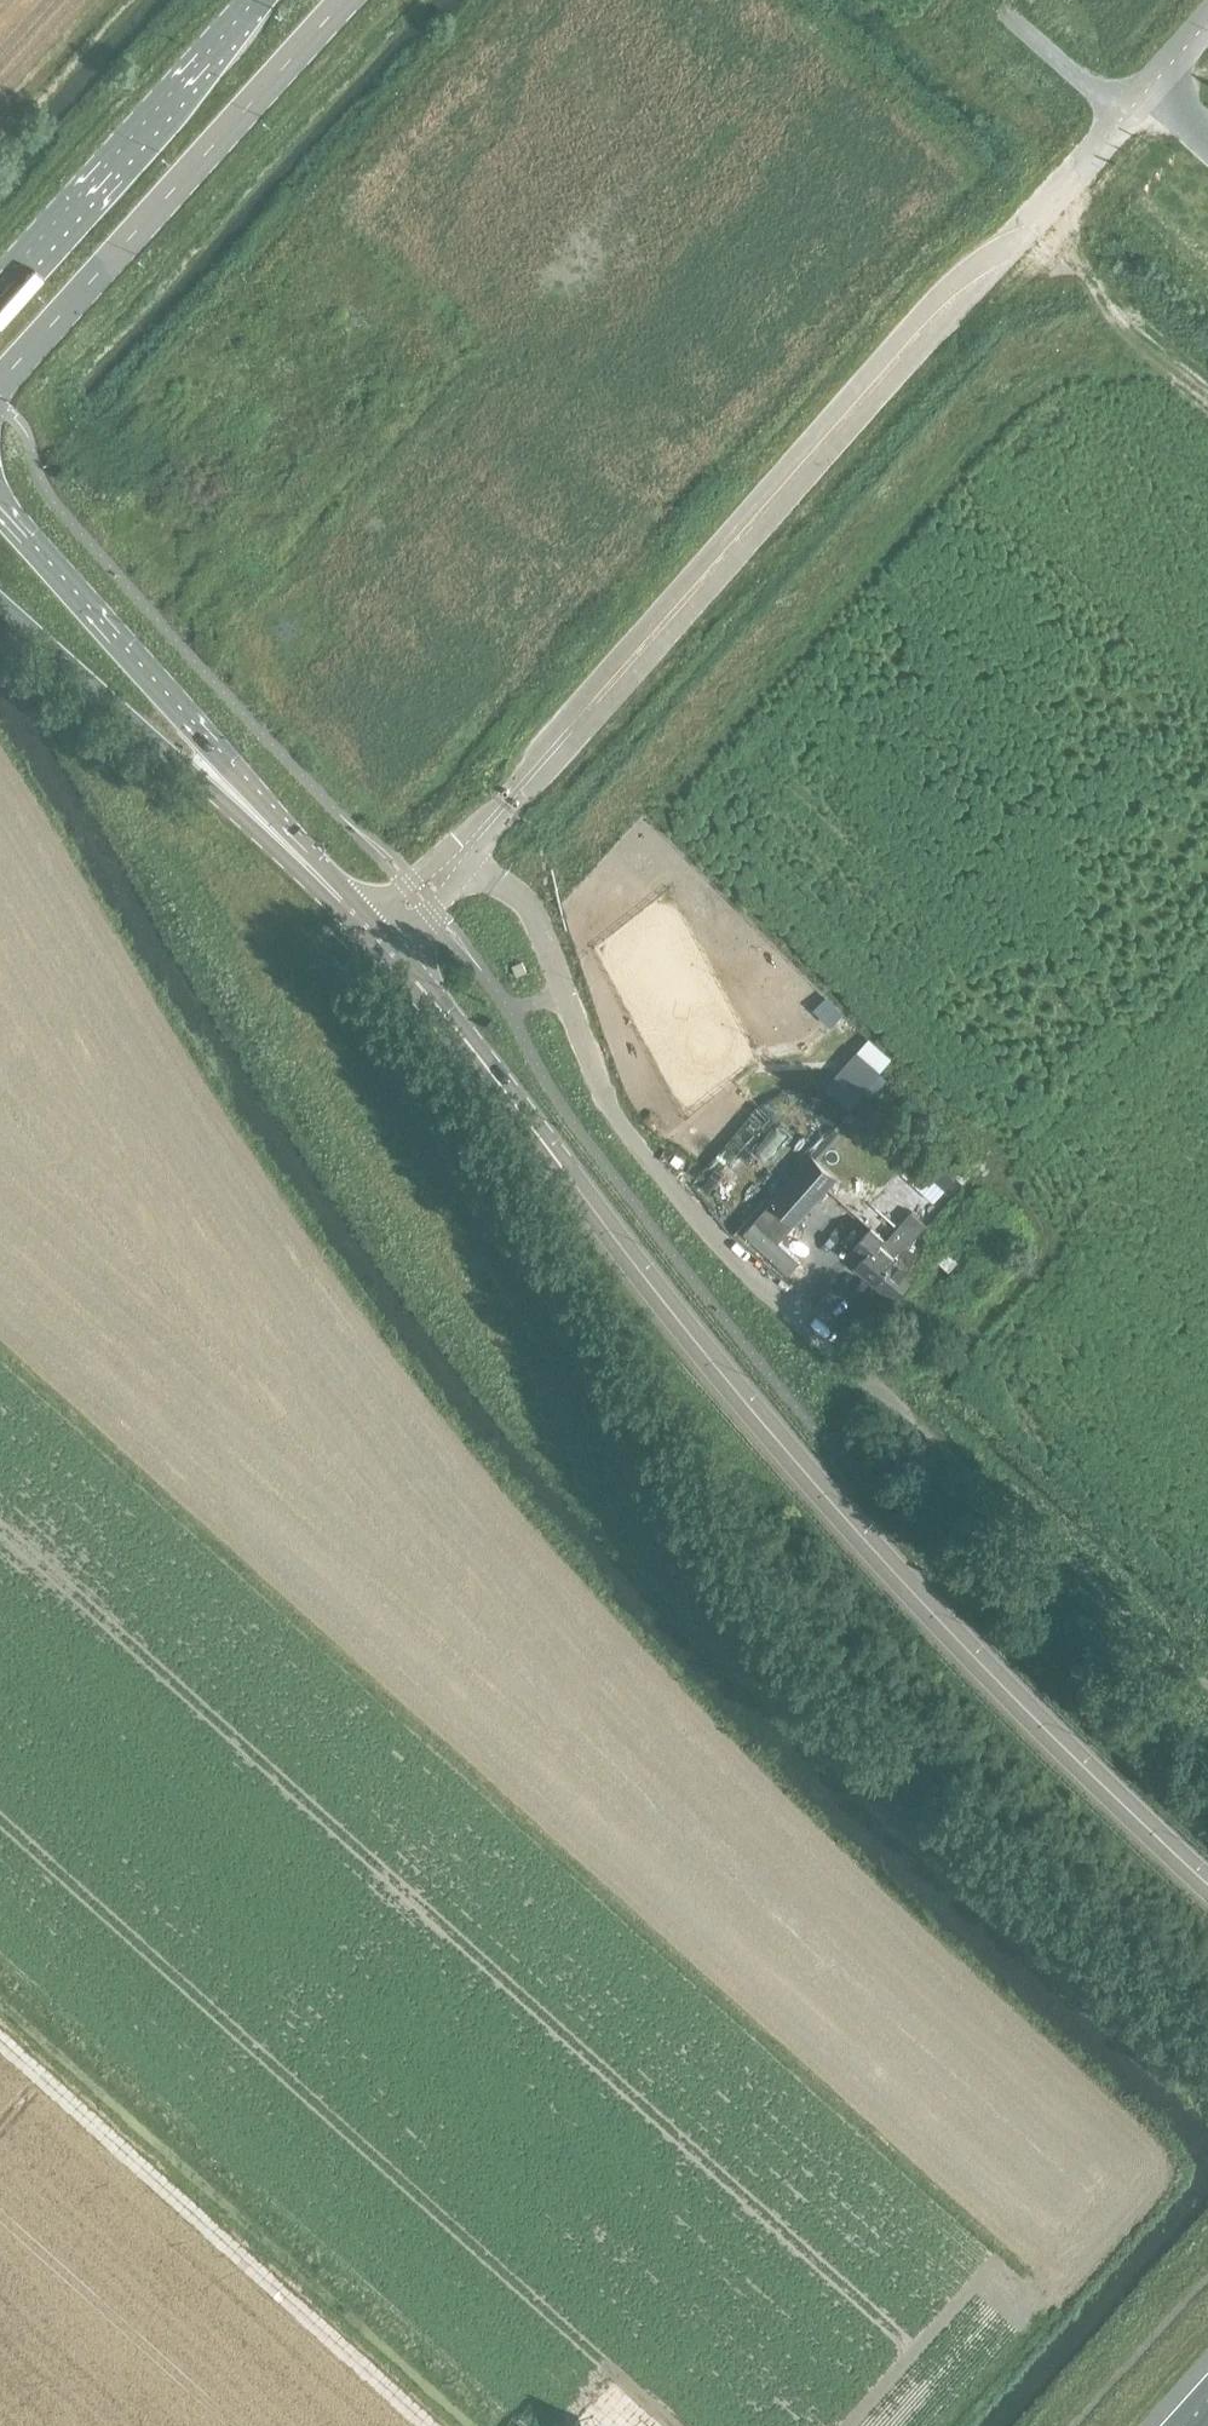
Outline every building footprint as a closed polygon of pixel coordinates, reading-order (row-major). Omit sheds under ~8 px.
[(833,1022),(846,1011),(831,992),(818,1003),(833,1022)] [(854,1054),(824,1089),(850,1111),(880,1076),(854,1054)] [(811,1152),(769,1198),(795,1221),(836,1174),(819,1159),(843,1134),(835,1126),(812,1153),(811,1152)] [(921,1159),(904,1176),(930,1201),(950,1181),(941,1172),(938,1175),(921,1159)] [(742,1236),(784,1276),(797,1263),(775,1242),(787,1231),(763,1211),(742,1236)] [(856,1266),(875,1282),(875,1283),(933,1217),(926,1224),(911,1211),(885,1240),(891,1245),(887,1249),(878,1241),(883,1236),(872,1226),(856,1244),(867,1254),(856,1266)] [(933,1217),(875,1283),(894,1300),(917,1274),(908,1267),(915,1259),(916,1260),(928,1247),(930,1249),(947,1230),(933,1217)] [(946,1284),(971,1257),(953,1241),(929,1268),(946,1284)]
